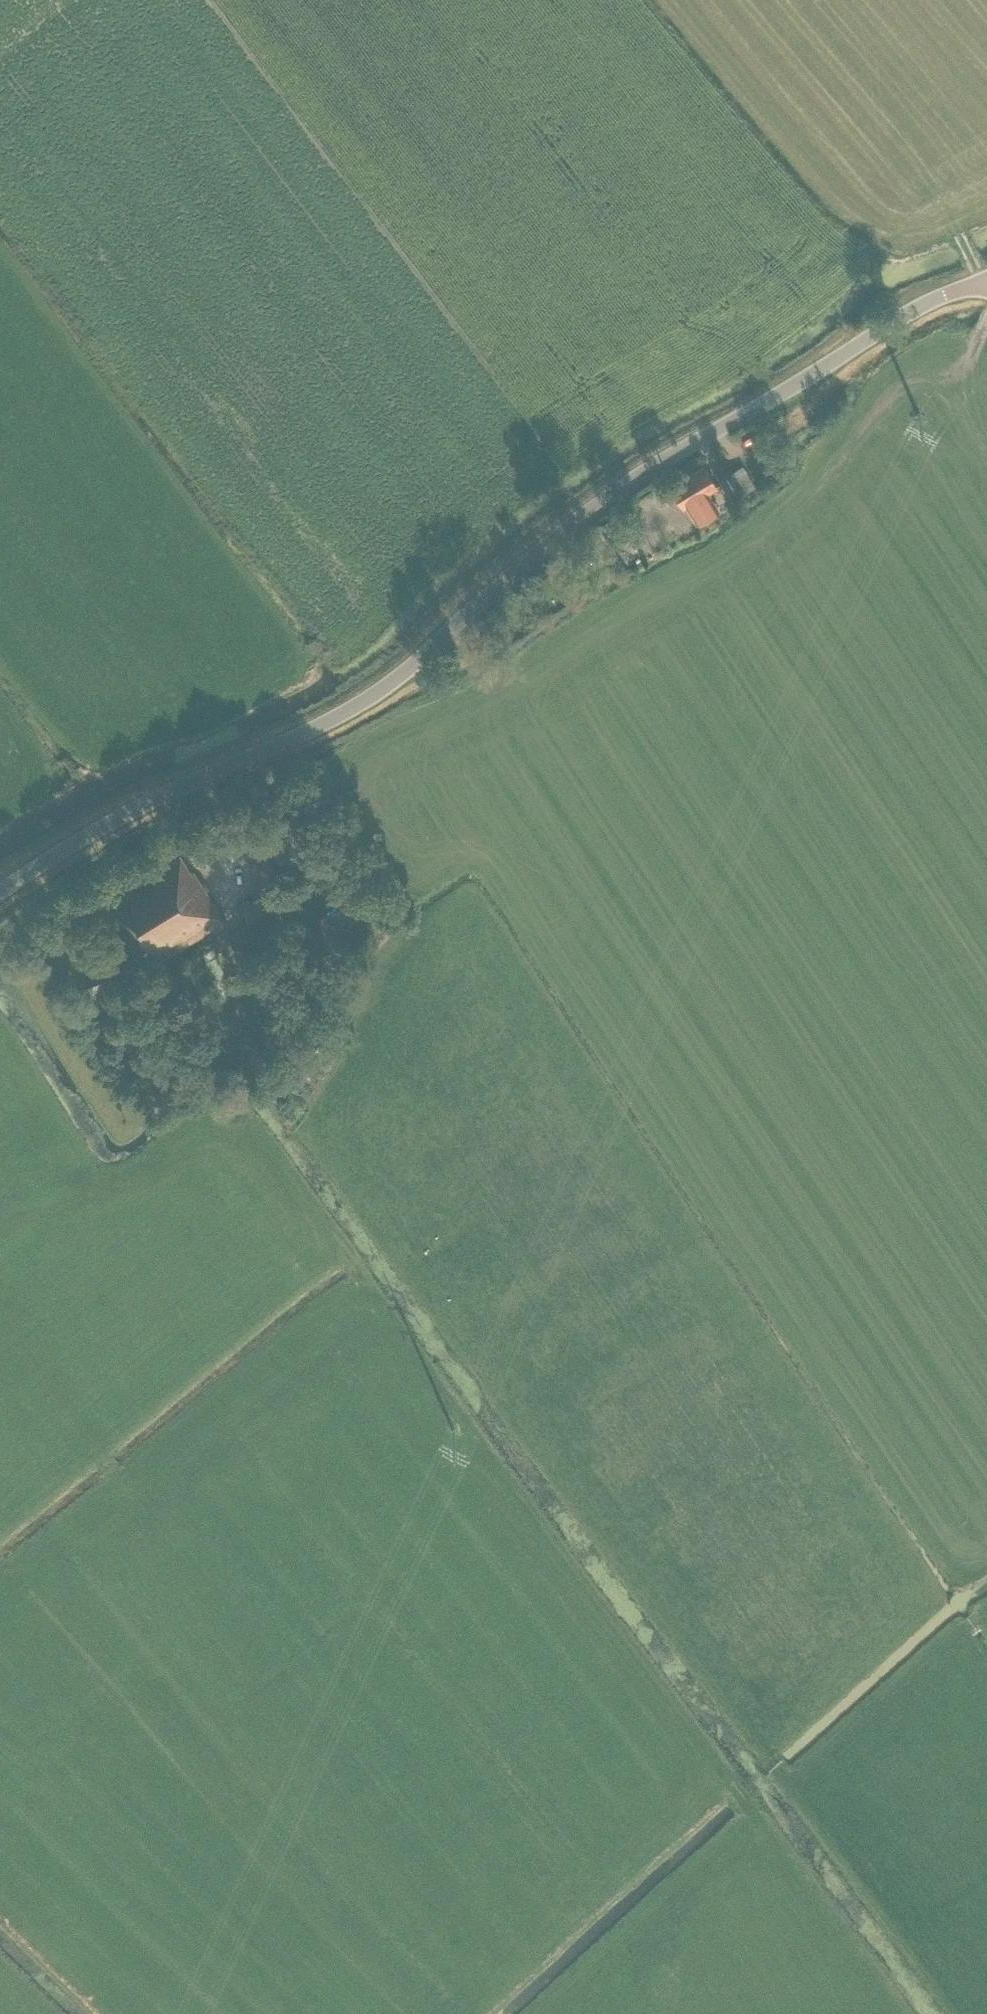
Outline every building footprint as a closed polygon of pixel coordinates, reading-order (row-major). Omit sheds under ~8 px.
[(732,472),(718,481),(731,501),(745,493),(755,487),(748,475),(742,466),(732,472)] [(717,488),(704,467),(670,487),(683,508),(686,507),(697,524),(718,511),(708,493),(717,488)] [(149,960),(152,966),(228,919),(226,915),(222,918),(191,868),(189,869),(178,852),(96,904),(122,946),(82,970),(96,993),(149,960)]
